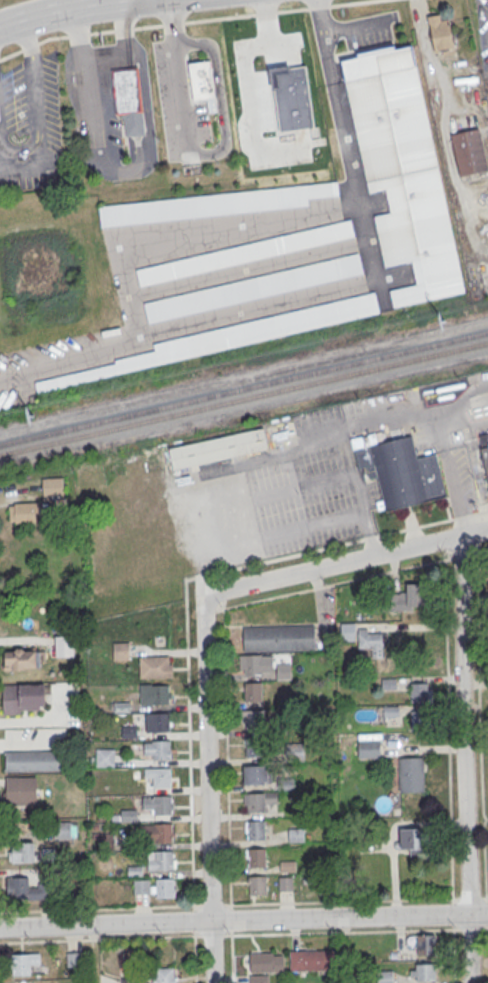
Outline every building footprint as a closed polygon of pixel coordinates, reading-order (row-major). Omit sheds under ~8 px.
[(427,17),(435,56),(441,55),(442,57),(454,55),(448,20),(439,22),(438,15),(427,17)] [(410,46),(464,293),(393,308),(389,291),(416,285),(411,262),(384,268),(373,217),(389,213),(384,190),(367,194),(339,62),(410,46)] [(209,60),(189,63),(194,100),(206,98),(207,112),(216,111),(209,60)] [(144,134),(136,67),(111,69),(116,113),(122,112),(125,136),(144,134)] [(478,127),(450,134),(460,175),(487,168),(478,127)] [(337,181),(338,194),(307,198),(308,204),(100,226),(98,206),(337,181)] [(354,235),(350,218),(135,269),(139,286),(354,235)] [(358,252),(143,302),(148,322),(363,272),(358,252)] [(373,293),(378,314),(37,393),(34,383),(114,364),(114,361),(154,352),(152,345),(373,293)] [(268,450),(263,428),(168,447),(172,469),(268,450)] [(349,440),(357,470),(372,466),(384,513),(446,498),(435,455),(416,460),(410,437),(376,445),(373,434),(349,440)] [(480,449),(487,447),(487,484),(480,449)] [(63,478),(42,478),(42,494),(63,494),(63,478)] [(39,502),(9,502),(9,522),(39,522),(39,502)] [(424,609),(423,583),(406,584),(406,592),(387,592),(388,610),(424,609)] [(243,628),(313,626),(314,651),(243,653),(243,628)] [(382,629),(357,629),(357,649),(382,649),(382,629)] [(73,635),(55,635),(55,656),(73,656),(73,635)] [(4,669),(42,669),(42,650),(4,650),(4,669)] [(243,656),(261,655),(261,675),(243,675),(243,656)] [(139,659),(168,658),(168,666),(172,666),(173,678),(140,679),(139,659)] [(431,682),(410,682),(410,701),(431,701),(431,682)] [(244,684),(261,683),(262,703),(244,703),(244,684)] [(2,686),(44,685),(44,708),(39,708),(39,711),(21,711),(21,716),(3,716),(2,686)] [(140,687),(168,686),(169,706),(141,707),(140,687)] [(398,706),(383,706),(383,715),(398,715),(398,706)] [(423,710),(410,710),(410,729),(423,729),(423,710)] [(245,711),(262,711),(263,730),(245,731),(245,711)] [(145,715),(169,714),(169,733),(145,734),(145,715)] [(245,739),(262,739),(263,758),(245,759),(245,739)] [(379,756),(379,740),(358,740),(358,756),(379,756)] [(152,742),(170,742),(170,761),(152,761),(152,756),(144,756),(144,744),(152,744),(152,742)] [(113,749),(96,749),(96,765),(113,765),(113,749)] [(5,753),(59,752),(59,772),(5,773),(5,753)] [(399,791),(424,791),(424,756),(399,756),(399,791)] [(246,767),(263,767),(263,786),(246,787),(246,767)] [(144,770),(170,769),(171,789),(153,789),(153,779),(144,780),(144,770)] [(6,779),(36,778),(36,806),(6,807),(6,779)] [(246,795),(264,794),(264,814),(247,814),(246,795)] [(153,797),(171,797),(171,816),(154,817),(154,810),(142,811),(142,799),(153,799),(153,797)] [(121,820),(136,820),(136,810),(121,810),(121,820)] [(77,821),(55,821),(55,839),(77,839),(77,821)] [(247,822),(264,822),(264,841),(247,842),(247,822)] [(154,825),(172,824),(172,844),(140,845),(140,827),(154,826),(154,825)] [(399,848),(409,848),(409,856),(426,856),(426,828),(399,828),(399,848)] [(34,842),(15,842),(15,861),(34,861),(34,842)] [(247,850),(265,849),(265,869),(248,869),(247,850)] [(155,853),(173,852),(173,872),(148,873),(148,862),(155,862),(155,853)] [(6,899),(47,899),(47,883),(29,883),(29,876),(6,876),(6,899)] [(248,877),(265,877),(266,896),(248,897),(248,877)] [(156,880),(174,880),(174,899),(156,900),(156,880)] [(435,934),(417,934),(417,954),(435,954),(435,934)] [(333,970),(333,949),(289,949),(289,970),(333,970)] [(83,967),(83,951),(66,951),(66,967),(83,967)] [(250,972),(283,972),(283,952),(250,952),(250,972)] [(11,975),(30,975),(30,964),(39,964),(39,953),(11,953),(11,975)] [(415,965),(435,965),(435,982),(416,982),(415,965)] [(175,967),(152,968),(152,982),(175,982),(175,967)] [(393,970),(377,970),(377,982),(393,982),(393,970)]
